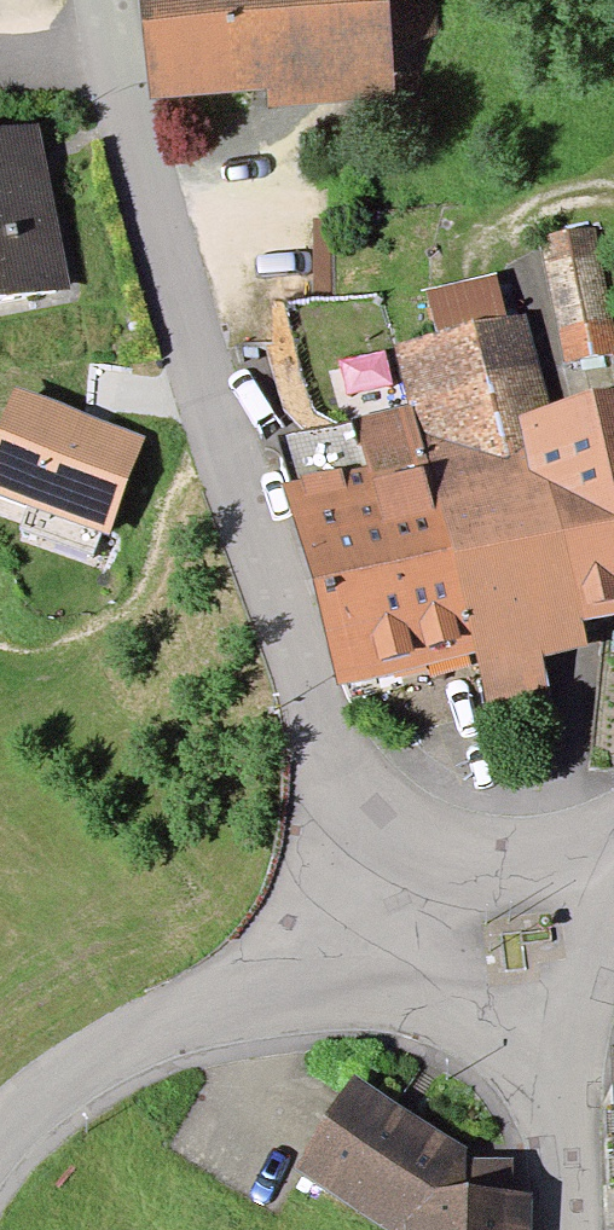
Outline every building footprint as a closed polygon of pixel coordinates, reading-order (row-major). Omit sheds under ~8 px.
[(142,11),(147,10),(153,69),(267,63),(267,52),(366,49),(366,52),(374,52),(374,38),(423,36),(421,0),(141,0),(142,11)] [(49,296),(37,233),(20,237),(14,205),(25,203),(13,142),(0,145),(0,305),(49,296)] [(604,357),(581,237),(541,246),(564,365),(604,357)] [(488,289),(424,305),(434,346),(397,356),(407,416),(421,468),(468,647),(482,712),(537,700),(521,636),(613,614),(613,422),(526,442),(521,419),(535,416),(514,327),(498,331),(488,289)] [(19,413),(0,473),(0,520),(110,554),(142,452),(19,413)] [(468,647),(421,468),(417,469),(404,416),(351,430),(355,443),(274,467),(335,685),(387,670),(468,647)] [(384,1229),(506,1229),(505,1205),(455,1204),(455,1165),(346,1097),(297,1176),(384,1229)]
